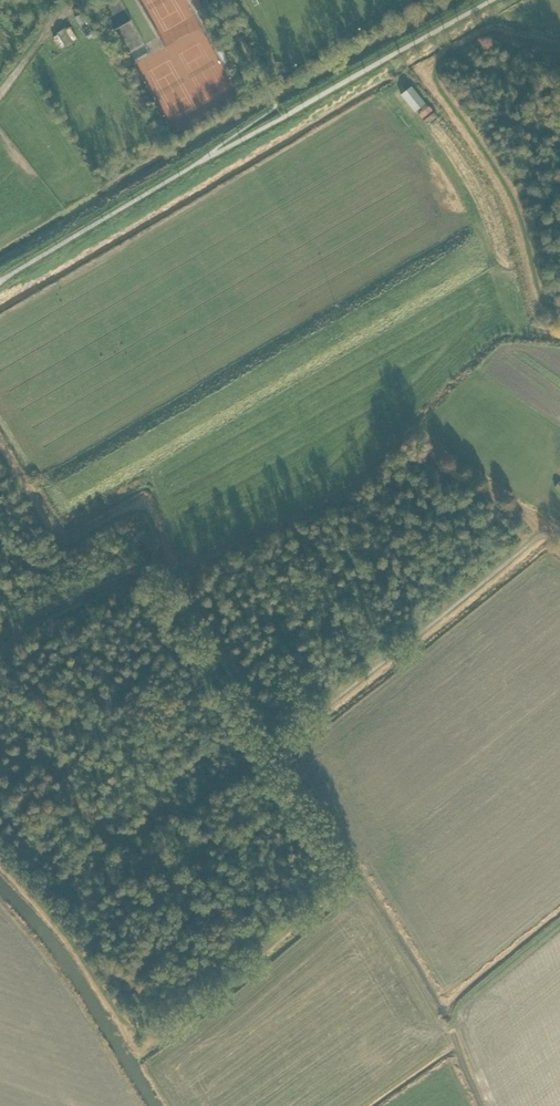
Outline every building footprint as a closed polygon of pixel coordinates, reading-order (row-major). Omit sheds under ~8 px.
[(209,4),(206,0),(190,0),(197,11),(209,4)] [(82,14),(75,18),(80,26),(87,22),(82,14)] [(64,29),(57,34),(66,48),(74,43),(64,29)] [(414,113),(421,108),(426,104),(411,86),(400,95),(414,113)]
